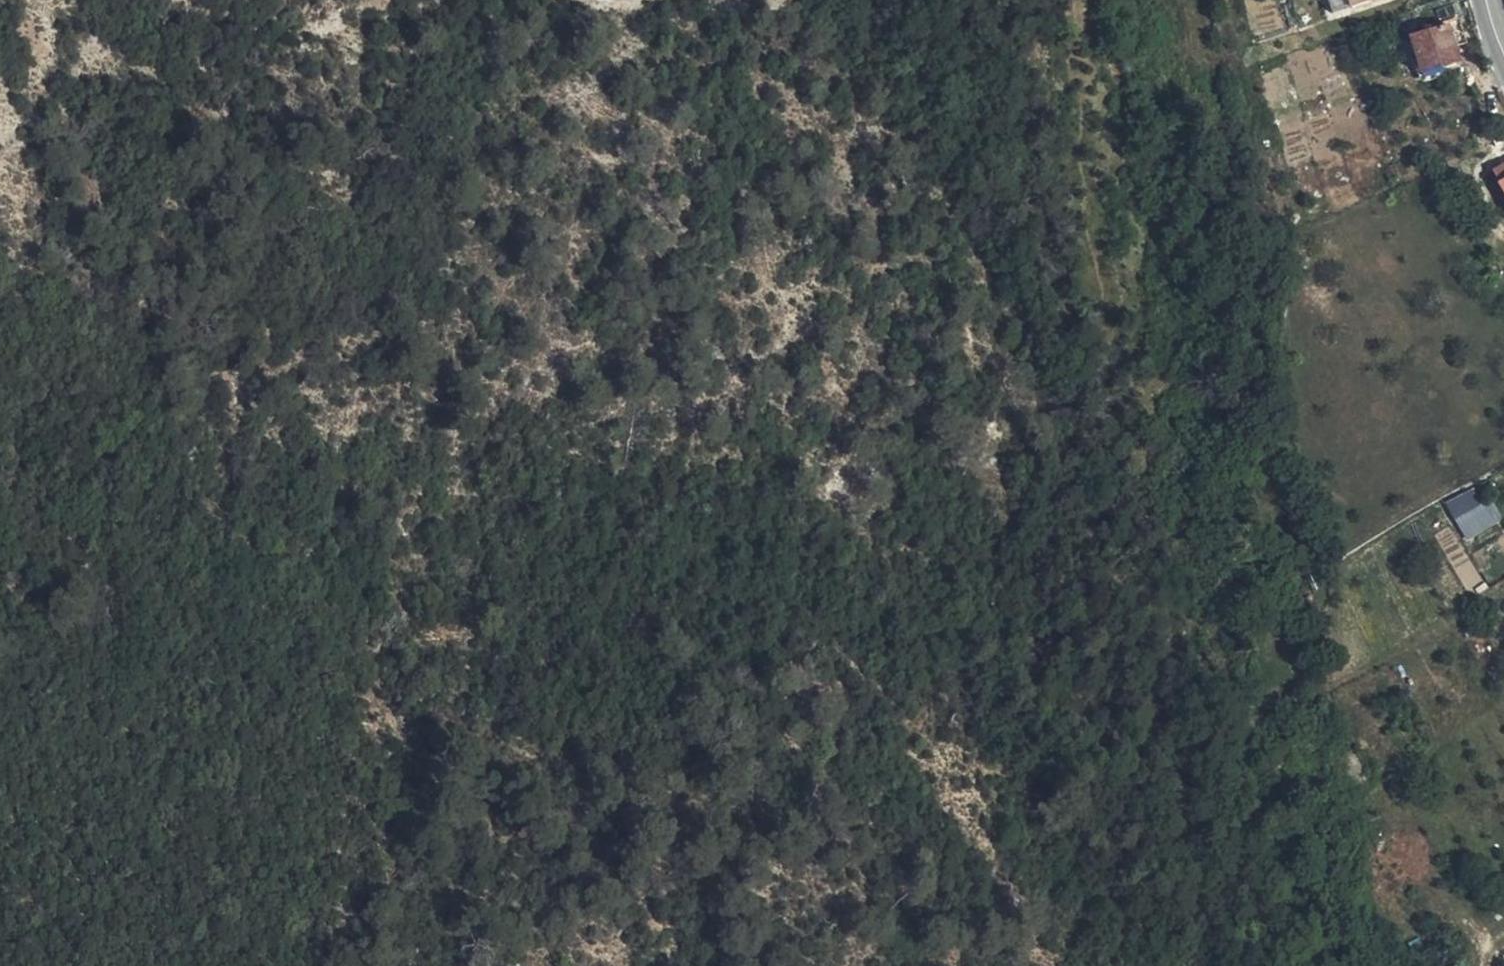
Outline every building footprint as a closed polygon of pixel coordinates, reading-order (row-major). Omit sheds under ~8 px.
[(1336,0),(1320,0),(1329,31),(1345,26),(1336,0)] [(1345,26),(1405,9),(1402,0),(1336,0),(1345,26)] [(1447,46),(1409,54),(1418,94),(1456,85),(1447,46)] [(1485,189),(1503,218),(1503,176),(1485,189)] [(1465,540),(1502,519),(1491,500),(1480,506),(1470,487),(1444,502),(1465,540)]
